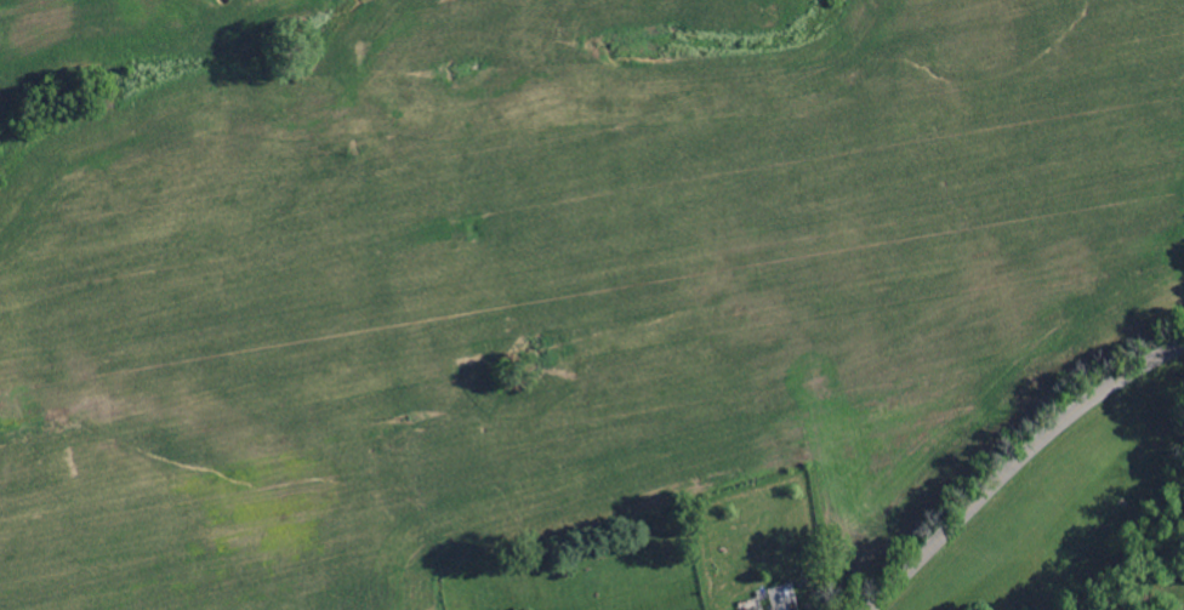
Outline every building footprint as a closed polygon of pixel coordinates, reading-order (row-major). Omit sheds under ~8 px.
[(795,478),(793,472),(802,469),(804,475),(795,478)] [(787,591),(789,589),(792,602),(782,604),(779,593),(776,586),(785,583),(787,591)]
